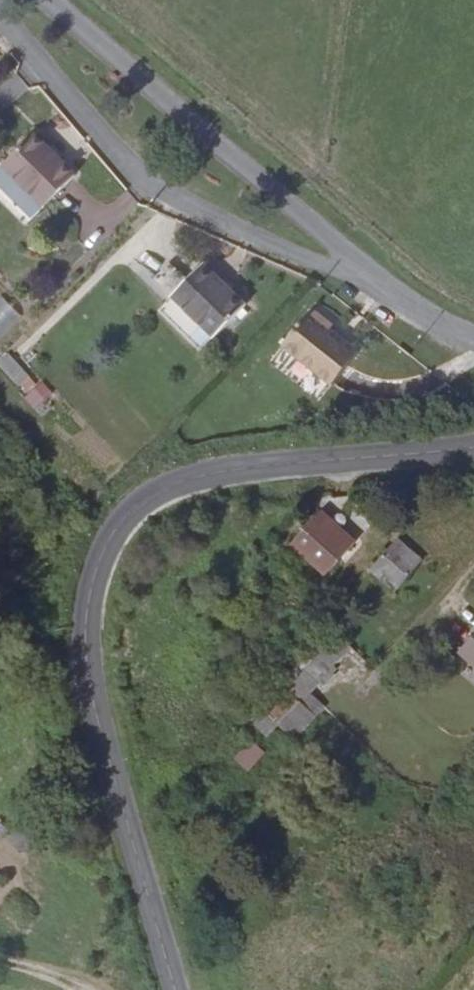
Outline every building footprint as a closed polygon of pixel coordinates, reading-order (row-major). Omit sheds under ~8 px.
[(68,192),(30,151),(1,176),(38,218),(68,192)] [(1,176),(0,178),(0,202),(28,230),(30,227),(38,218),(1,176)] [(200,266),(172,294),(209,334),(238,308),(200,266)] [(22,316),(0,295),(0,339),(22,316)] [(329,337),(331,334),(311,317),(285,350),(326,383),(350,353),(329,337)] [(0,357),(0,368),(22,393),(35,382),(7,351),(0,357)] [(357,540),(335,519),(307,552),(340,582),(363,557),(352,547),(357,540)] [(406,592),(434,560),(413,540),(383,573),(406,592)] [(280,744),(290,734),(306,750),(339,714),(321,698),(347,669),(345,667),(361,649),(350,640),(284,710),(266,732),(280,744)] [(272,696),(251,719),(266,732),(284,710),(272,696)] [(247,739),(233,760),(251,772),(265,750),(247,739)]
